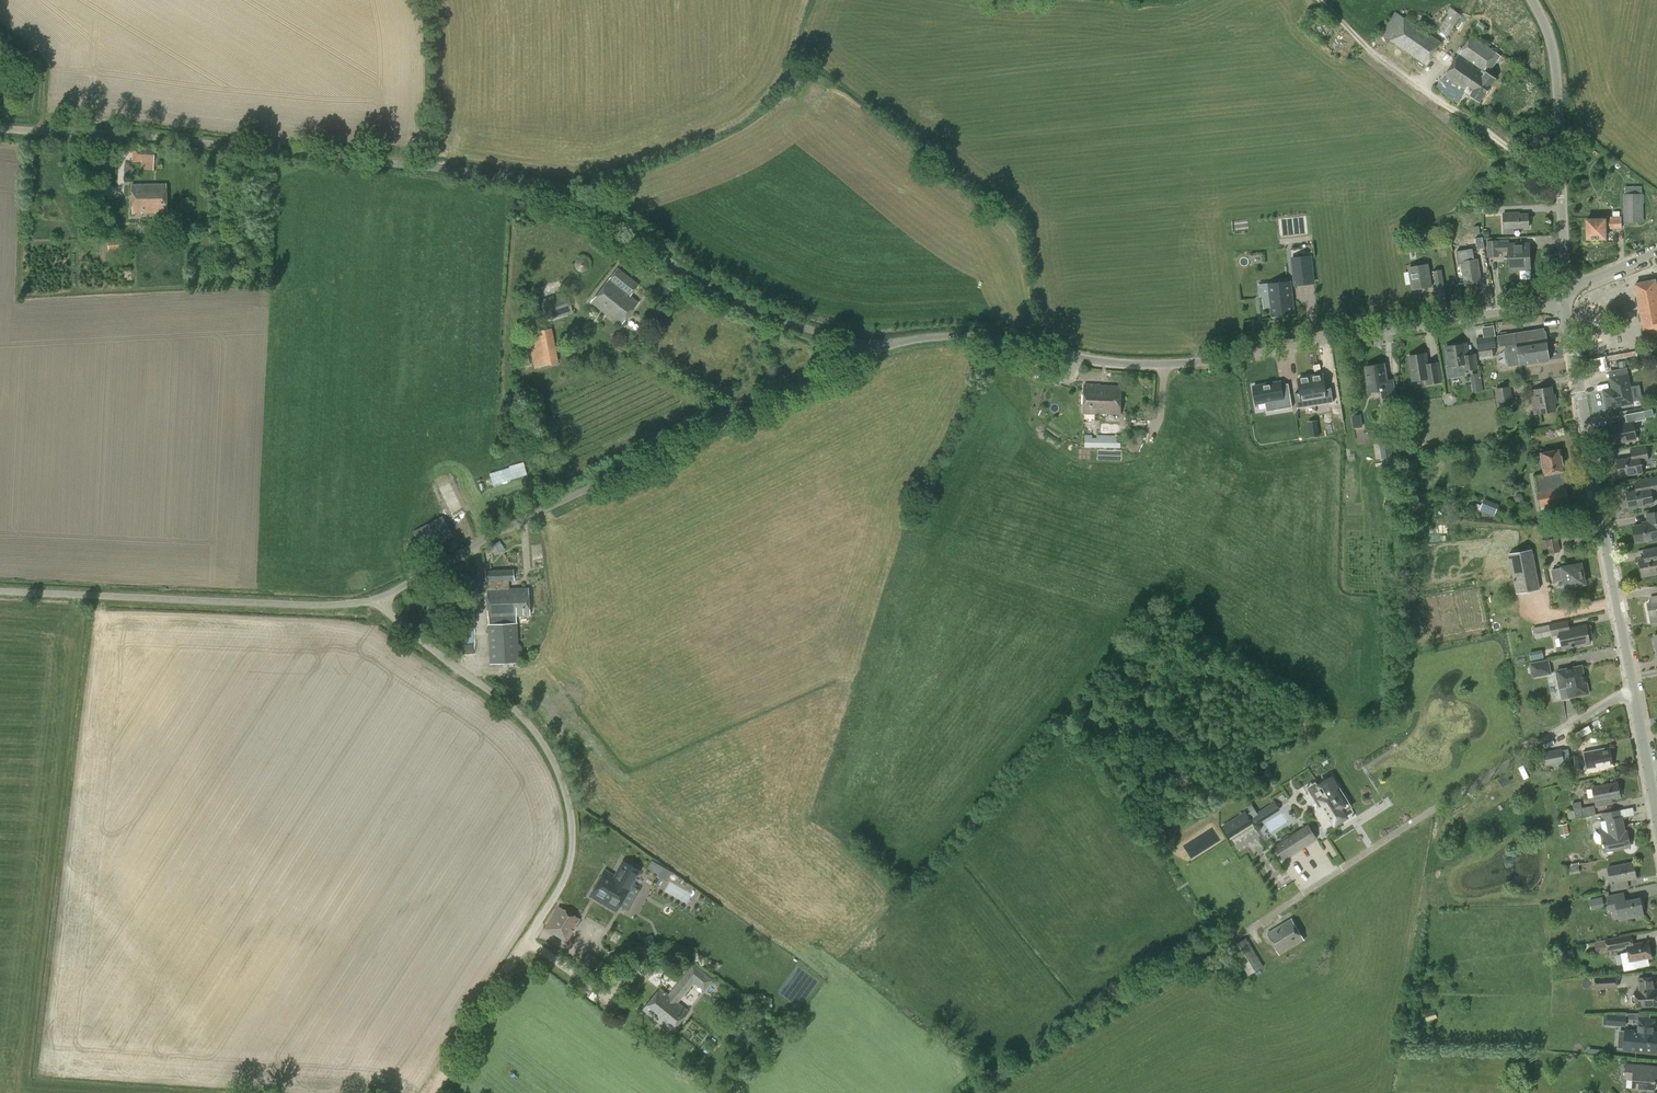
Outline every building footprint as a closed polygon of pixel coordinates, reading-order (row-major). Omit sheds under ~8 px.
[(1448,36),(1461,15),(1450,8),(1446,13),(1448,14),(1438,30),(1448,36)] [(1388,40),(1403,50),(1425,65),(1441,42),(1395,11),(1380,34),(1388,40)] [(1489,74),(1494,66),(1490,63),(1497,53),(1472,36),(1437,88),(1457,102),(1465,91),(1471,95),(1470,95),(1480,102),(1496,79),(1489,74)] [(152,169),(154,147),(134,146),(133,161),(142,161),(141,169),(152,169)] [(132,213),(155,212),(155,211),(166,211),(165,183),(131,184),(132,213)] [(103,202),(102,188),(85,189),(86,197),(89,197),(89,203),(103,202)] [(1644,222),(1643,194),(1623,194),(1624,222),(1644,222)] [(1518,214),(1518,213),(1504,213),(1504,233),(1514,233),(1514,229),(1529,228),(1529,214),(1518,214)] [(1587,219),(1587,231),(1586,232),(1586,236),(1587,237),(1587,239),(1606,239),(1606,229),(1621,229),(1621,215),(1615,215),(1615,217),(1610,217),(1610,219),(1606,219),(1587,219)] [(1536,236),(1534,245),(1541,246),(1542,237),(1536,236)] [(1484,248),(1483,237),(1460,241),(1461,246),(1469,245),(1469,250),(1484,248)] [(1523,242),(1509,243),(1499,243),(1499,240),(1487,241),(1487,257),(1499,257),(1499,252),(1509,252),(1510,265),(1511,273),(1531,272),(1530,249),(1523,249),(1523,242)] [(122,241),(108,242),(109,253),(122,252),(122,241)] [(1478,259),(1468,261),(1467,252),(1456,253),(1458,264),(1462,263),(1465,284),(1481,281),(1478,259)] [(1284,263),(1285,275),(1306,273),(1306,260),(1284,263)] [(1413,290),(1432,287),(1428,264),(1415,266),(1416,271),(1409,272),(1413,290)] [(630,296),(638,285),(617,268),(591,302),(604,312),(620,325),(638,302),(630,296)] [(1445,287),(1442,269),(1433,271),(1436,289),(1445,287)] [(1243,302),(1244,314),(1266,312),(1260,277),(1238,280),(1241,291),(1236,292),(1239,303),(1243,302)] [(1655,289),(1653,280),(1635,284),(1645,335),(1656,333),(1656,289),(1655,289)] [(566,291),(539,301),(547,322),(573,313),(566,291)] [(1547,339),(1546,339),(1544,328),(1497,335),(1499,346),(1505,345),(1508,367),(1550,361),(1547,339)] [(558,363),(551,329),(527,333),(534,368),(558,363)] [(1446,346),(1449,366),(1463,364),(1464,370),(1477,368),(1475,354),(1468,355),(1466,343),(1446,346)] [(1427,364),(1426,353),(1409,356),(1413,380),(1427,378),(1428,383),(1441,381),(1438,363),(1427,364)] [(1605,369),(1603,360),(1594,361),(1595,371),(1605,369)] [(1383,397),(1394,395),(1392,380),(1386,381),(1384,365),(1366,368),(1370,392),(1382,390),(1383,397)] [(1482,390),(1481,373),(1472,374),(1473,391),(1482,390)] [(1323,375),(1310,377),(1314,398),(1332,395),(1331,387),(1325,388),(1323,375)] [(1607,407),(1633,403),(1628,375),(1611,378),(1613,389),(1604,390),(1607,407)] [(1314,398),(1310,377),(1298,379),(1300,393),(1294,394),(1296,401),(1314,398)] [(1282,396),(1280,383),(1253,387),(1256,404),(1276,401),(1277,411),(1292,409),(1290,395),(1282,396)] [(1121,414),(1122,386),(1101,386),(1101,385),(1084,384),(1083,413),(1121,414)] [(1513,404),(1510,386),(1496,388),(1498,406),(1513,404)] [(1552,387),(1531,391),(1533,402),(1537,402),(1539,413),(1556,410),(1552,387)] [(1625,415),(1627,424),(1612,427),(1614,442),(1635,438),(1633,423),(1646,420),(1644,411),(1625,415)] [(1362,427),(1361,414),(1352,416),(1353,428),(1362,427)] [(1085,447),(1120,448),(1120,436),(1096,436),(1097,429),(1085,429),(1085,435),(1086,435),(1085,447)] [(1630,449),(1631,458),(1617,461),(1620,476),(1643,472),(1641,462),(1648,460),(1646,446),(1630,449)] [(1545,475),(1565,471),(1561,449),(1541,453),(1545,475)] [(506,481),(527,475),(523,462),(509,466),(509,468),(489,474),(493,487),(507,483),(506,481)] [(1636,491),(1627,492),(1629,508),(1653,504),(1651,493),(1656,492),(1656,478),(1634,482),(1636,491)] [(1538,503),(1566,501),(1566,490),(1538,491),(1538,503)] [(1499,505),(1484,499),(1479,510),(1494,516),(1499,505)] [(1647,514),(1649,524),(1633,527),(1636,542),(1648,540),(1648,542),(1656,540),(1656,512),(1647,514)] [(447,521),(416,539),(423,551),(454,533),(447,521)] [(1565,537),(1542,541),(1544,554),(1567,550),(1565,537)] [(494,555),(505,549),(500,541),(489,546),(494,555)] [(1644,559),(1639,560),(1642,576),(1656,573),(1656,547),(1642,550),(1644,559)] [(1540,589),(1532,549),(1509,554),(1516,594),(1540,589)] [(1582,564),(1563,567),(1551,570),(1554,582),(1565,580),(1566,587),(1585,584),(1582,564)] [(528,588),(509,589),(508,581),(513,581),(513,569),(485,571),(486,581),(486,590),(489,654),(490,664),(518,663),(518,652),(516,616),(529,615),(528,588)] [(1648,604),(1652,623),(1656,622),(1656,597),(1652,598),(1653,603),(1648,604)] [(1587,625),(1569,628),(1568,620),(1549,624),(1533,628),(1535,639),(1552,636),(1560,635),(1563,649),(1590,643),(1587,625)] [(1539,649),(1528,654),(1531,662),(1543,658),(1539,649)] [(1551,674),(1549,659),(1530,663),(1533,678),(1551,674)] [(1582,666),(1557,671),(1562,699),(1589,694),(1587,683),(1586,684),(1582,666)] [(1584,752),(1587,771),(1614,766),(1611,747),(1584,752)] [(1562,749),(1544,753),(1547,765),(1564,762),(1562,749)] [(1314,793),(1316,796),(1318,795),(1319,798),(1313,802),(1330,828),(1342,820),(1336,810),(1343,806),(1327,780),(1313,788),(1316,792),(1314,793)] [(1617,783),(1592,787),(1596,806),(1609,804),(1609,799),(1620,797),(1617,783)] [(1573,819),(1575,818),(1596,814),(1594,806),(1582,808),(1581,802),(1573,804),(1574,811),(1572,811),(1573,819)] [(1604,851),(1629,846),(1626,831),(1624,831),(1622,817),(1620,818),(1619,811),(1602,814),(1604,822),(1602,822),(1603,830),(1600,830),(1604,851)] [(1262,822),(1264,821),(1262,818),(1253,824),(1250,819),(1231,829),(1236,836),(1260,821),(1261,822),(1262,822),(1261,822),(1262,822)] [(1569,834),(1567,824),(1558,825),(1561,836),(1569,834)] [(1280,840),(1281,842),(1274,847),(1281,858),(1282,858),(1280,856),(1290,850),(1291,851),(1304,844),(1297,832),(1289,837),(1288,835),(1280,840)] [(1210,847),(1221,838),(1217,834),(1206,842),(1210,847)] [(618,879),(610,874),(606,881),(617,887),(615,890),(621,893),(622,892),(626,894),(630,886),(635,888),(640,887),(646,877),(645,874),(641,872),(645,866),(632,858),(628,864),(627,864),(618,879)] [(669,881),(674,871),(653,860),(648,869),(669,881)] [(1622,881),(1636,878),(1632,862),(1607,868),(1612,891),(1624,888),(1622,881)] [(1569,875),(1580,873),(1579,865),(1568,867),(1569,875)] [(606,881),(610,874),(605,871),(590,896),(616,911),(626,894),(622,892),(621,893),(615,890),(617,887),(606,881)] [(1639,898),(1625,901),(1623,892),(1606,896),(1609,913),(1617,911),(1619,919),(1643,915),(1639,898)] [(1591,909),(1604,907),(1602,895),(1589,897),(1591,909)] [(579,919),(558,906),(545,929),(566,942),(579,919)] [(1291,919),(1267,934),(1279,954),(1303,939),(1291,919)] [(1628,952),(1621,954),(1624,971),(1637,969),(1636,968),(1646,966),(1645,963),(1648,962),(1648,958),(1651,957),(1648,942),(1633,945),(1631,935),(1605,940),(1595,942),(1596,953),(1627,947),(1628,952)] [(1263,966),(1246,938),(1231,947),(1238,959),(1236,961),(1238,963),(1237,964),(1239,968),(1243,966),(1248,975),(1263,966)] [(1584,945),(1586,951),(1594,949),(1592,942),(1584,945)] [(687,970),(668,995),(659,988),(643,1009),(671,1032),(687,1011),(677,1003),(698,977),(687,970)] [(1617,975),(1595,977),(1596,990),(1618,988),(1617,975)] [(1656,1005),(1656,989),(1653,990),(1652,977),(1638,978),(1639,991),(1637,991),(1637,995),(1635,995),(1634,997),(1634,1001),(1636,1002),(1638,1002),(1638,1007),(1656,1005)] [(1627,1016),(1608,1014),(1608,1025),(1626,1027),(1626,1020),(1627,1016)] [(1623,1048),(1636,1049),(1656,1051),(1656,1033),(1652,1033),(1654,1020),(1650,1020),(1639,1019),(1639,1021),(1638,1032),(1637,1032),(1624,1031),(1623,1048)] [(1656,1068),(1656,1067),(1625,1064),(1624,1078),(1633,1079),(1632,1089),(1654,1090),(1655,1082),(1656,1082),(1656,1068)]
